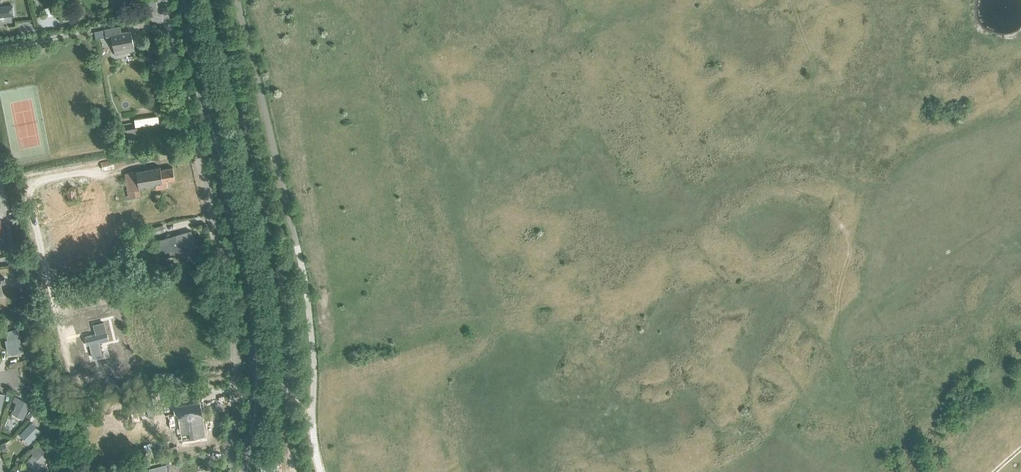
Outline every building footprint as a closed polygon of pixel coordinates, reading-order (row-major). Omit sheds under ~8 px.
[(0,7),(0,17),(14,15),(12,6),(0,7)] [(110,36),(114,55),(134,51),(130,31),(121,33),(120,27),(104,30),(104,29),(94,31),(95,38),(105,37),(105,36),(110,36)] [(132,128),(124,129),(126,140),(139,138),(136,127),(132,128)] [(124,157),(100,162),(102,171),(125,166),(124,157)] [(123,173),(127,198),(139,196),(137,187),(154,184),(155,189),(167,187),(166,181),(174,180),(172,168),(159,170),(158,168),(123,173)] [(75,188),(66,189),(68,199),(76,198),(75,188)] [(163,225),(152,228),(154,234),(165,231),(163,225)] [(174,236),(156,241),(161,258),(179,253),(195,248),(190,231),(174,236)] [(93,324),(95,334),(85,336),(87,345),(108,340),(104,322),(93,324)] [(5,340),(7,350),(8,351),(9,352),(10,353),(12,353),(21,352),(17,329),(6,332),(8,340),(5,340)] [(11,413),(22,418),(29,404),(18,398),(14,396),(12,401),(16,403),(11,413)] [(152,396),(130,399),(130,401),(132,412),(147,410),(148,416),(155,415),(152,396)] [(178,400),(171,401),(173,409),(180,409),(180,410),(187,409),(188,414),(186,414),(187,422),(194,421),(195,428),(192,429),(193,437),(201,435),(200,428),(204,428),(204,427),(201,411),(198,412),(197,407),(198,407),(196,398),(178,401),(178,400)] [(90,413),(78,423),(83,430),(95,420),(90,413)] [(19,434),(29,443),(40,432),(31,423),(19,434)] [(34,471),(40,471),(46,466),(42,463),(45,460),(41,455),(44,452),(36,445),(29,451),(33,455),(25,463),(34,471)]
